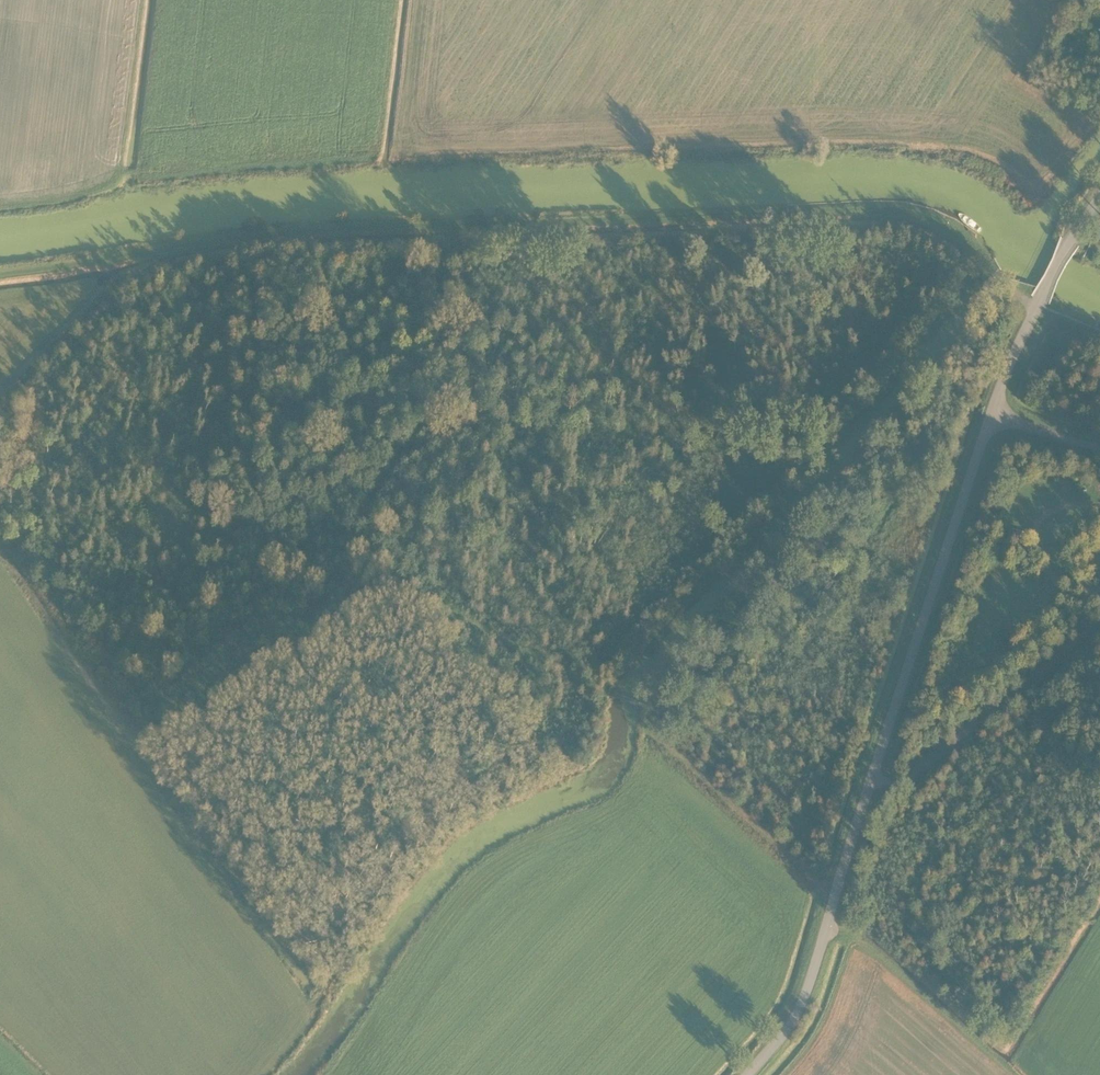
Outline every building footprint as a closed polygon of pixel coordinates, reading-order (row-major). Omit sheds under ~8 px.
[(1054,52),(1059,55),(1063,49),(1069,54),(1076,45),(1065,37),(1054,52)] [(1038,497),(1050,492),(1046,484),(1034,489),(1038,497)]
